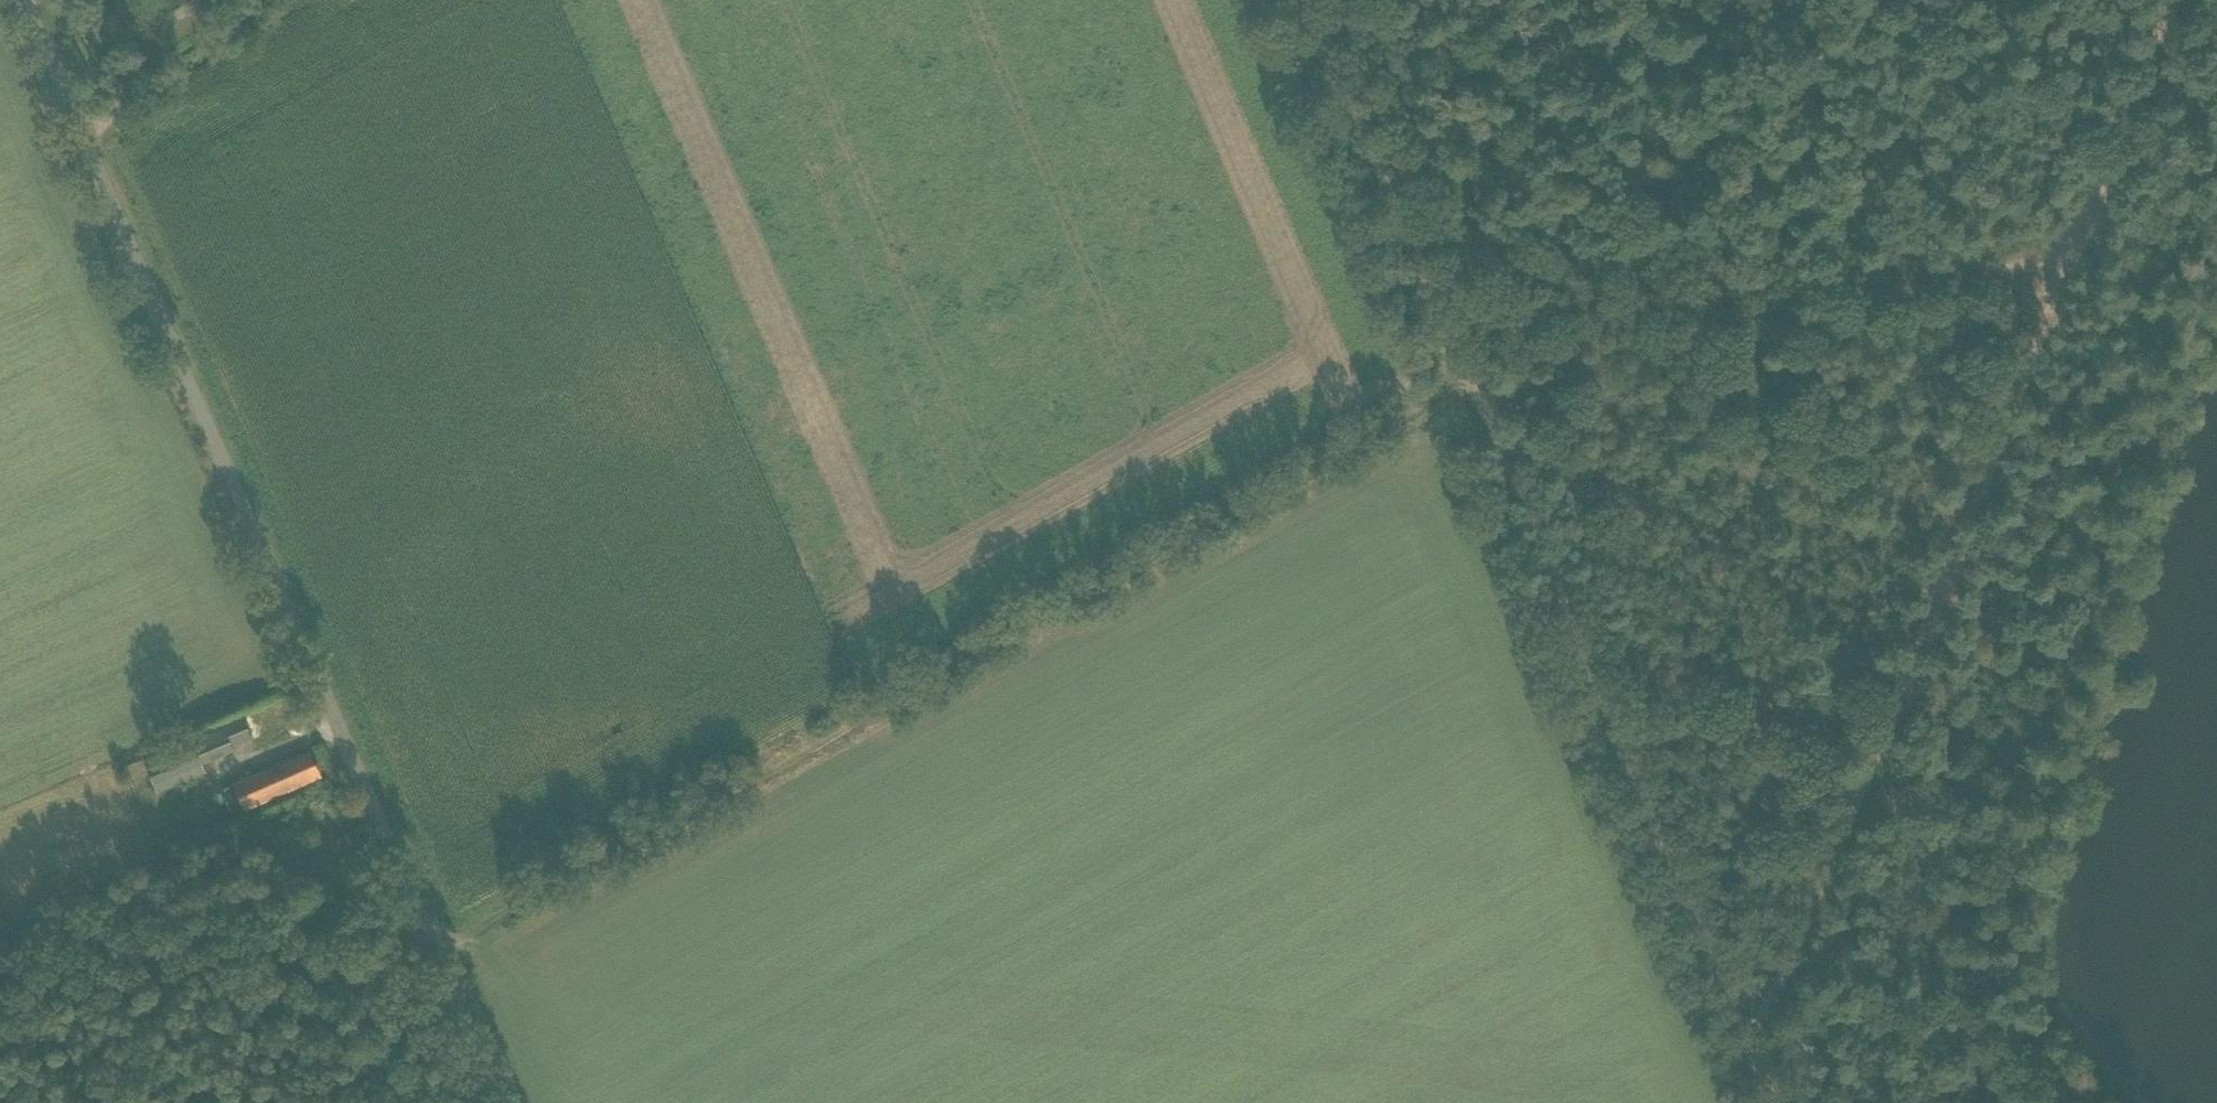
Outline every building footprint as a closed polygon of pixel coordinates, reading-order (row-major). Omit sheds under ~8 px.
[(200,774),(226,762),(215,736),(188,748),(200,774)] [(204,820),(265,794),(253,766),(192,792),(204,820)]
